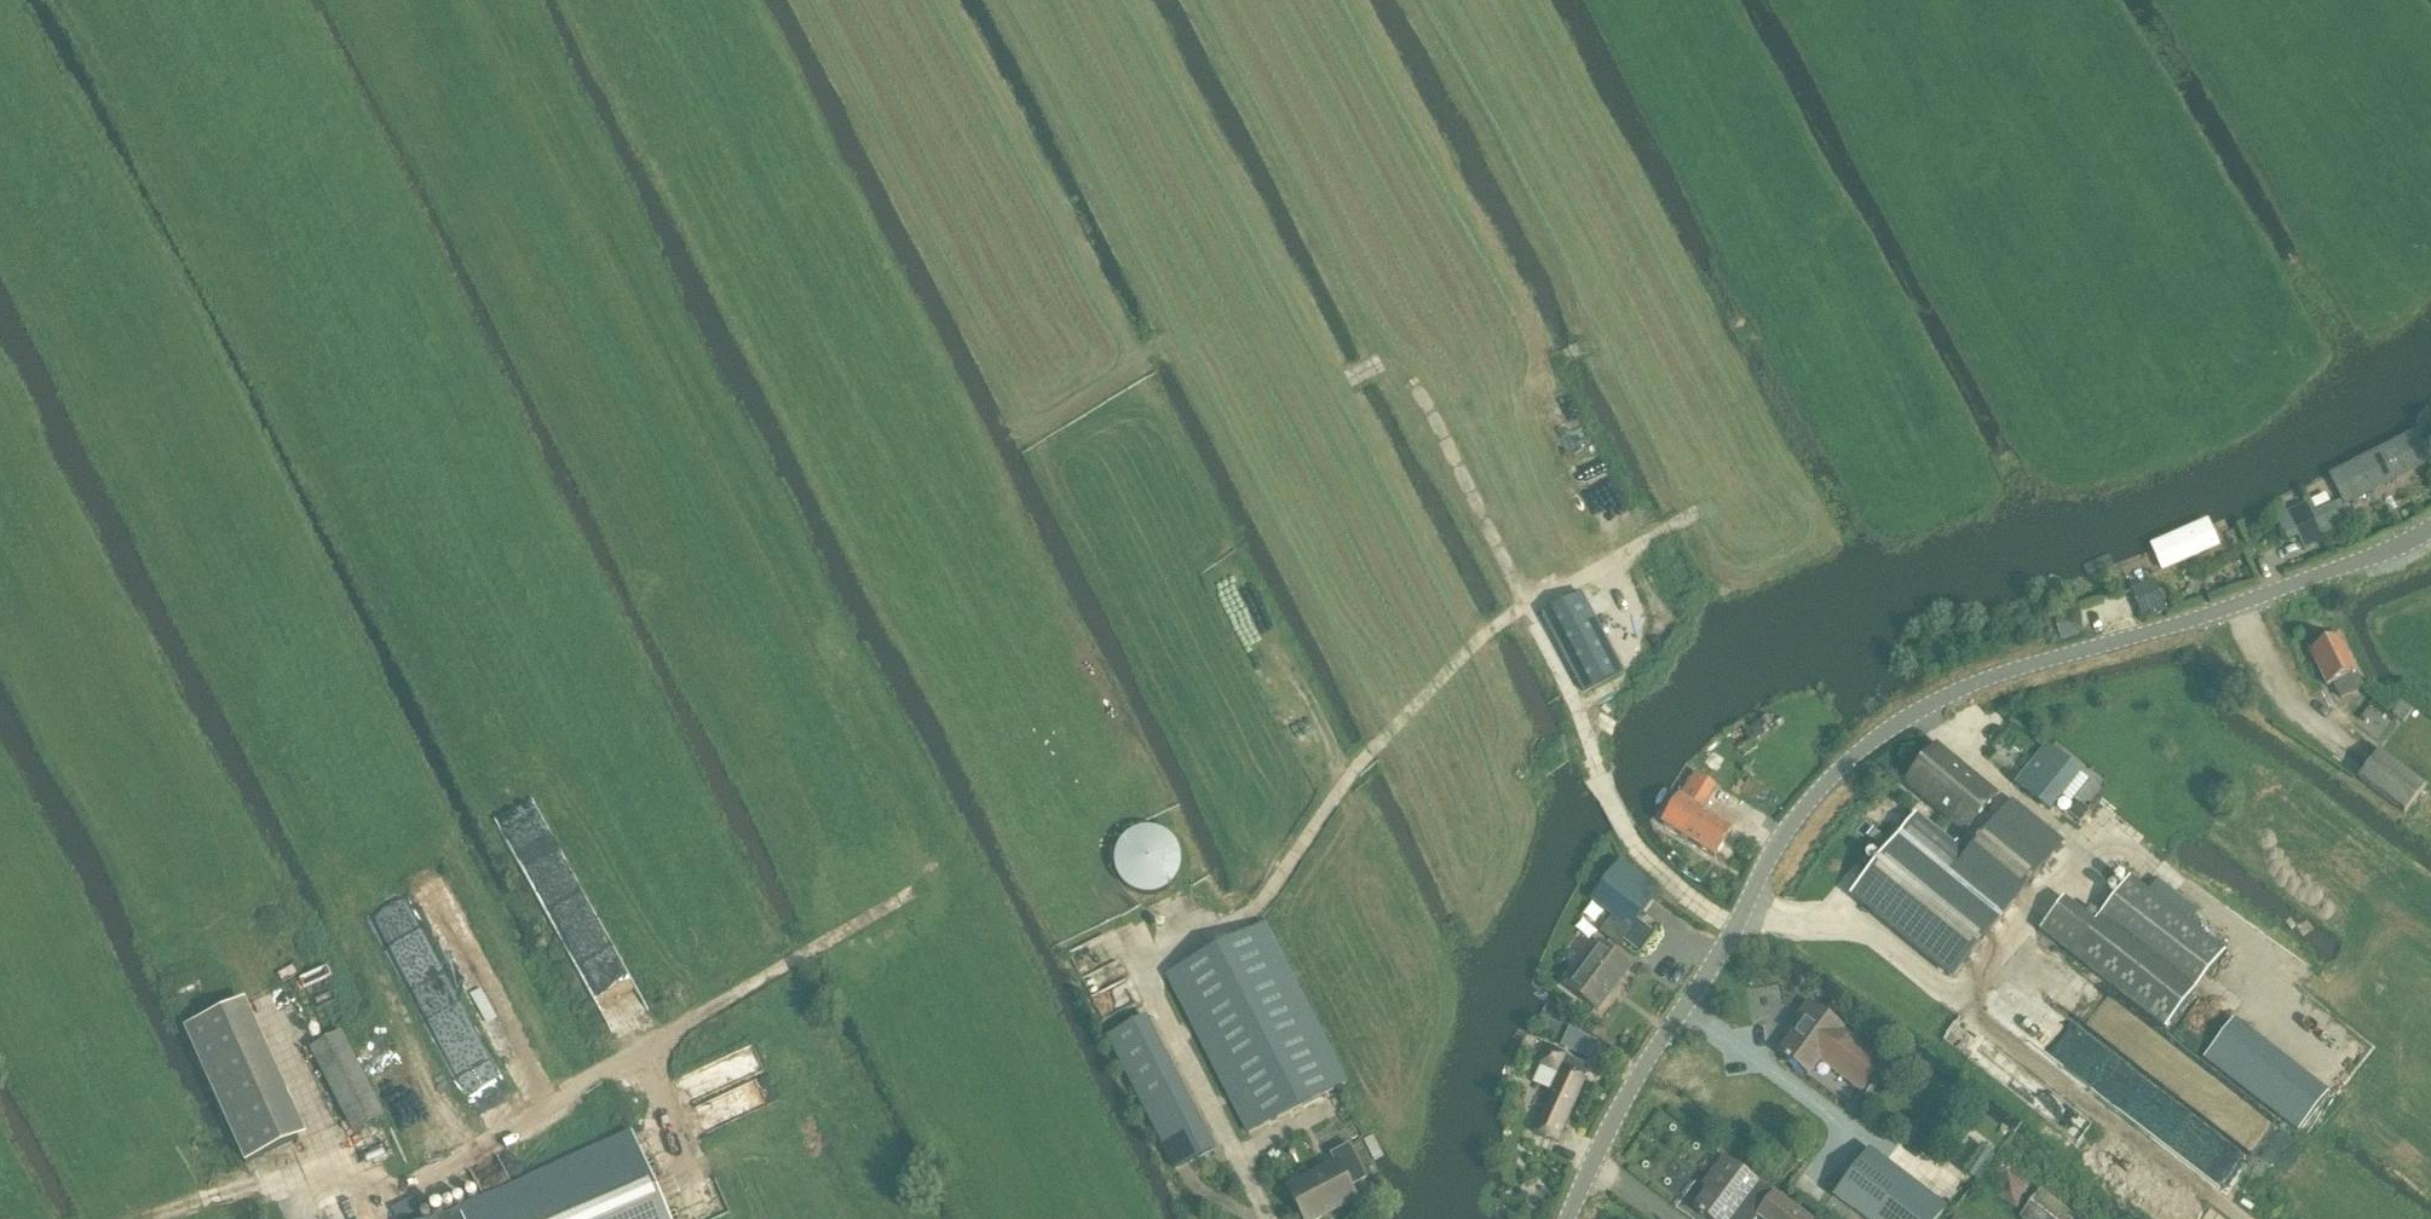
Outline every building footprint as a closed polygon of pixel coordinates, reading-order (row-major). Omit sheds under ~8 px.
[(2422,423),(2430,432),(2430,413),(2422,423)] [(2329,476),(2352,505),(2430,466),(2430,456),(2419,430),(2329,476)] [(2341,522),(2351,518),(2346,508),(2344,503),(2314,516),(2310,506),(2287,517),(2288,519),(2278,523),(2287,542),(2298,537),(2305,551),(2314,547),(2312,542),(2323,537),(2325,542),(2345,533),(2341,522)] [(2205,518),(2153,544),(2164,566),(2216,540),(2205,518)] [(2136,603),(2143,621),(2166,613),(2159,594),(2136,603)] [(1584,689),(1618,671),(1579,598),(1545,617),(1584,689)] [(2340,700),(2351,695),(2363,689),(2338,638),(2310,652),(2327,687),(2332,685),(2340,700)] [(1999,796),(1937,746),(1906,784),(1968,835),(1999,796)] [(2050,811),(2081,774),(2048,746),(2016,783),(2050,811)] [(2404,814),(2425,787),(2379,752),(2358,778),(2404,814)] [(1732,831),(1701,812),(1717,787),(1695,773),(1671,814),(1664,825),(1676,833),(1715,858),(1732,831)] [(2018,898),(2065,844),(2013,802),(1969,854),(1958,845),(1956,848),(2018,898)] [(1917,816),(1854,893),(1956,975),(2018,898),(1956,848),(1917,816)] [(1144,896),(1151,896),(1159,895),(1166,891),(1172,886),(1177,880),(1180,873),(1181,865),(1181,858),(1179,850),(1175,843),(1170,838),(1163,833),(1156,830),(1148,829),(1140,830),(1133,833),(1126,837),(1121,843),(1117,849),(1115,857),(1114,865),(1115,872),(1118,880),(1123,886),(1129,891),(1136,895),(1144,896)] [(1612,918),(1601,933),(1619,946),(1659,891),(1620,862),(1590,902),(1612,918)] [(2165,1028),(2195,990),(2224,953),(2130,878),(2094,923),(2064,900),(2040,930),(2165,1028)] [(1248,1135),(1252,1133),(1348,1084),(1264,924),(1167,975),(1248,1135)] [(1598,1012),(1632,969),(1599,943),(1566,987),(1598,1012)] [(1844,1047),(1834,1040),(1843,1029),(1809,1004),(1795,1023),(1800,1027),(1780,1053),(1808,1074),(1819,1060),(1829,1067),(1845,1079),(1864,1055),(1847,1043),(1844,1047)] [(1175,1172),(1179,1170),(1214,1152),(1145,1019),(1106,1039),(1175,1172)] [(1569,1030),(1561,1048),(1588,1061),(1597,1043),(1569,1030)] [(386,1119),(342,1035),(309,1051),(353,1136),(386,1119)] [(1549,1050),(1533,1085),(1552,1093),(1534,1131),(1557,1141),(1590,1068),(1565,1057),(1557,1053),(1549,1050)] [(634,1133),(439,1218),(671,1218),(634,1133)] [(1352,1190),(1368,1182),(1350,1147),(1331,1157),(1334,1164),(1286,1188),(1300,1218),(1323,1218),(1357,1201),(1352,1190)] [(1946,1210),(1873,1154),(1837,1201),(1860,1218),(1940,1218),(1946,1210)] [(1694,1210),(1707,1218),(1731,1218),(1745,1201),(1761,1213),(1757,1218),(1758,1218),(1807,1218),(1774,1195),(1773,1197),(1723,1160),(1703,1188),(1708,1192),(1694,1210)] [(2077,1218),(2041,1190),(2020,1217),(2022,1218),(2076,1218),(2077,1218)]
